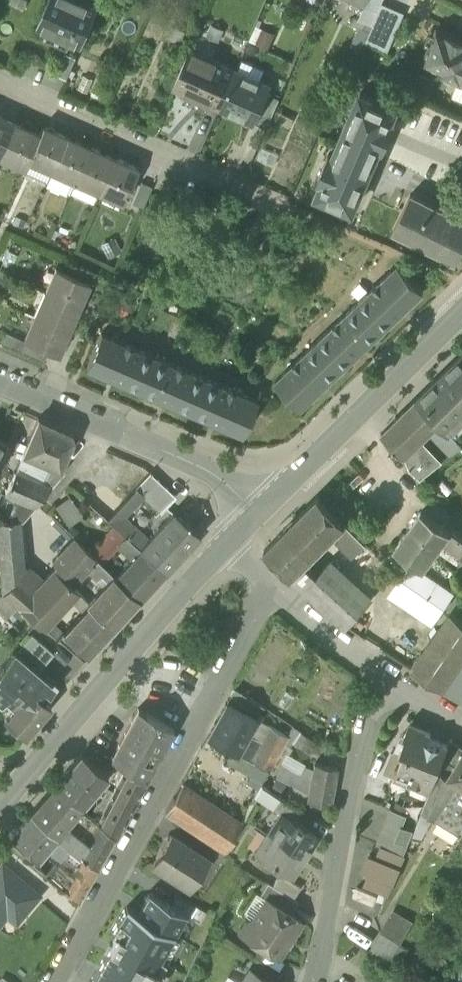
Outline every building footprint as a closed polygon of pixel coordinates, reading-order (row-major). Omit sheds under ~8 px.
[(82,47),(98,10),(76,0),(50,0),(38,27),(58,36),(57,38),(59,42),(63,44),(67,42),(68,40),(82,47)] [(366,42),(388,52),(405,13),(383,3),(366,42)] [(259,27),(254,40),(269,46),(274,34),(259,27)] [(461,83),(461,39),(438,29),(425,62),(443,70),(441,75),(461,83)] [(208,102),(220,108),(236,71),(190,51),(174,87),(187,93),(208,102)] [(56,75),(67,80),(77,58),(66,53),(56,75)] [(270,86),(236,71),(220,108),(254,123),(267,93),(270,86)] [(318,193),(353,208),(381,144),(386,146),(396,123),(391,121),(397,107),(361,92),(334,155),(330,153),(320,177),(324,179),(318,193)] [(208,102),(187,93),(183,100),(205,110),(208,102)] [(267,93),(254,123),(267,128),(280,99),(267,93)] [(0,116),(0,160),(1,158),(16,123),(0,116)] [(40,134),(16,123),(1,158),(11,163),(13,158),(26,164),(29,159),(40,134)] [(44,125),(40,134),(29,159),(39,164),(41,160),(55,166),(68,136),(48,127),(44,125)] [(91,146),(68,136),(55,166),(53,170),(63,174),(65,170),(78,176),(91,146)] [(115,157),(91,146),(78,176),(76,180),(86,185),(88,180),(101,186),(115,157)] [(139,168),(115,157),(101,186),(99,191),(110,195),(111,191),(126,197),(139,168)] [(13,158),(11,163),(25,169),(26,164),(13,158)] [(41,160),(39,164),(53,170),(55,166),(41,160)] [(63,174),(53,170),(47,181),(71,192),(76,180),(78,176),(65,170),(63,174)] [(88,180),(86,185),(99,191),(101,186),(88,180)] [(133,202),(144,207),(153,185),(147,183),(142,181),(133,202)] [(111,191),(110,195),(124,201),(126,197),(111,191)] [(458,261),(461,253),(461,219),(411,194),(394,229),(458,261)] [(56,265),(50,280),(54,282),(60,267),(56,265)] [(277,381),(302,408),(424,292),(399,265),(277,381)] [(45,290),(49,292),(79,305),(89,280),(60,267),(54,282),(50,280),(45,290)] [(45,290),(39,303),(44,305),(49,292),(45,290)] [(35,313),(39,315),(69,328),(79,305),(49,292),(44,305),(39,303),(35,313)] [(35,313),(29,327),(33,328),(39,315),(35,313)] [(58,353),(69,328),(39,315),(33,328),(29,327),(24,338),(48,349),(58,353)] [(1,341),(44,360),(48,349),(24,338),(6,330),(1,341)] [(87,366),(242,434),(257,400),(102,332),(87,366)] [(449,431),(461,419),(461,355),(446,371),(417,399),(440,422),(449,431)] [(382,433),(405,456),(413,448),(421,441),(430,431),(440,422),(417,399),(382,433)] [(53,463),(61,466),(62,464),(72,441),(68,432),(39,419),(25,451),(53,463)] [(452,454),(461,446),(461,444),(449,431),(440,422),(430,431),(436,437),(435,438),(452,454)] [(421,441),(413,448),(433,469),(440,463),(421,441)] [(420,479),(433,469),(413,448),(405,456),(409,468),(420,479)] [(53,463),(42,483),(51,487),(68,468),(66,466),(62,464),(61,466),(53,463)] [(18,465),(15,471),(25,476),(28,469),(18,465)] [(7,490),(20,496),(37,504),(51,487),(42,483),(25,476),(15,471),(7,490)] [(147,497),(163,513),(178,497),(152,472),(137,488),(147,497)] [(108,519),(116,526),(128,537),(142,550),(151,540),(127,518),(147,497),(137,488),(108,519)] [(69,495),(55,504),(69,525),(83,515),(69,495)] [(25,517),(37,504),(20,496),(10,519),(25,517)] [(265,550),(292,577),(305,564),(332,537),(346,523),(319,496),(265,550)] [(142,550),(166,571),(200,535),(176,513),(151,540),(142,550)] [(422,513),(409,531),(437,551),(442,544),(450,533),(422,513)] [(0,520),(0,570),(2,570),(29,567),(28,557),(25,517),(10,519),(0,520)] [(332,537),(356,561),(370,547),(346,523),(332,537)] [(103,563),(128,537),(116,526),(92,552),(103,563)] [(394,549),(413,562),(424,569),(437,551),(409,531),(394,549)] [(450,533),(442,544),(461,559),(461,541),(450,533)] [(3,592),(5,594),(18,606),(30,615),(64,581),(71,587),(92,565),(107,579),(113,572),(103,563),(92,552),(77,538),(54,563),(57,566),(45,578),(31,592),(17,578),(3,592)] [(117,576),(141,598),(166,571),(142,550),(117,576)] [(292,577),(347,627),(371,600),(329,562),(317,576),(305,564),(292,577)] [(422,571),(424,569),(413,562),(401,578),(412,585),(422,571)] [(29,567),(2,570),(3,592),(17,578),(31,592),(45,578),(29,567)] [(412,585),(444,608),(452,597),(454,595),(422,571),(412,585)] [(89,604),(114,627),(141,598),(117,576),(113,572),(107,579),(86,601),(89,604)] [(390,594),(433,624),(444,608),(412,585),(401,578),(390,594)] [(30,615),(44,628),(50,621),(77,593),(71,587),(64,581),(30,615)] [(18,606),(5,594),(0,600),(0,620),(2,621),(18,606)] [(452,597),(444,608),(449,611),(455,615),(461,606),(461,604),(452,597)] [(64,634),(87,655),(114,627),(89,604),(62,632),(64,634)] [(443,689),(461,662),(461,620),(455,615),(449,611),(412,669),(443,689)] [(62,632),(50,621),(44,628),(59,640),(64,634),(62,632)] [(16,653),(38,672),(54,654),(31,635),(16,653)] [(25,736),(51,706),(40,697),(51,684),(38,672),(16,653),(14,652),(1,668),(5,671),(0,676),(0,711),(6,716),(4,719),(25,736)] [(443,689),(461,701),(461,662),(443,689)] [(226,702),(256,718),(263,706),(234,688),(226,702)] [(233,750),(237,753),(245,740),(256,718),(226,702),(208,736),(233,750)] [(126,768),(146,779),(174,728),(138,709),(112,757),(126,768)] [(412,776),(414,782),(431,789),(438,770),(449,745),(439,741),(438,744),(428,740),(430,737),(431,733),(426,731),(427,730),(410,722),(404,736),(406,737),(399,753),(403,754),(395,776),(396,777),(397,775),(406,778),(412,776)] [(270,726),(258,747),(251,760),(256,763),(269,771),(288,736),(270,726)] [(297,741),(315,753),(322,744),(303,732),(297,741)] [(399,734),(392,752),(395,751),(399,753),(406,737),(404,736),(399,734)] [(438,770),(448,777),(461,754),(461,746),(451,739),(449,745),(438,770)] [(237,753),(251,760),(258,747),(245,740),(237,753)] [(250,774),(256,763),(251,760),(237,753),(233,750),(227,761),(250,774)] [(383,772),(395,777),(395,776),(403,754),(399,753),(395,751),(392,752),(383,772)] [(81,753),(55,784),(82,807),(108,776),(81,753)] [(457,782),(461,785),(461,754),(448,777),(457,782)] [(256,763),(250,774),(247,780),(260,787),(261,785),(269,771),(256,763)] [(308,799),(330,804),(337,768),(314,763),(313,770),(309,793),(308,799)] [(277,776),(292,783),(298,773),(283,765),(277,776)] [(301,766),(298,773),(292,783),(309,793),(313,770),(301,766)] [(126,768),(109,798),(130,809),(146,779),(126,768)] [(457,782),(448,777),(438,770),(431,789),(426,800),(422,811),(423,811),(431,817),(435,819),(440,810),(457,782)] [(426,800),(431,789),(414,782),(409,794),(426,800)] [(457,782),(440,810),(435,819),(431,817),(461,836),(461,835),(461,785),(457,782)] [(220,848),(226,851),(242,823),(182,783),(165,813),(220,848)] [(58,836),(82,807),(55,784),(31,812),(58,836)] [(273,808),(280,797),(261,785),(260,787),(255,796),(273,808)] [(283,814),(294,821),(301,810),(280,797),(273,808),(279,813),(283,815),(283,814)] [(109,798),(97,821),(116,837),(130,809),(109,798)] [(377,844),(404,856),(416,827),(404,822),(407,816),(391,809),(377,844)] [(11,835),(38,858),(52,843),(58,836),(31,812),(11,835)] [(279,813),(267,832),(270,834),(283,815),(279,813)] [(283,815),(270,834),(304,856),(317,836),(294,821),(283,814),(283,815)] [(97,870),(116,837),(97,821),(83,847),(79,854),(97,870)] [(258,854),(270,834),(267,832),(254,852),(258,854)] [(68,834),(63,840),(79,854),(83,847),(68,834)] [(152,863),(190,886),(208,858),(187,844),(171,834),(152,863)] [(187,844),(208,858),(214,848),(193,834),(187,844)] [(291,876),(304,856),(270,834),(258,854),(291,876)] [(75,862),(79,854),(63,840),(58,836),(52,843),(61,851),(65,854),(75,862)] [(382,847),(377,859),(397,868),(403,856),(382,847)] [(58,885),(61,887),(75,862),(65,854),(61,851),(45,873),(58,885)] [(79,854),(75,862),(61,887),(80,903),(97,870),(79,854)] [(363,870),(370,873),(391,882),(394,884),(400,869),(397,868),(377,859),(369,855),(363,870)] [(2,864),(0,867),(0,922),(14,905),(24,913),(39,895),(2,864)] [(272,885),(293,899),(301,887),(289,879),(280,873),(272,885)] [(386,894),(391,882),(370,873),(365,885),(386,894)] [(267,898),(290,913),(298,902),(293,899),(272,885),(268,882),(259,895),(266,899),(267,898)] [(187,914),(170,904),(149,892),(137,912),(127,907),(111,934),(116,937),(91,981),(155,981),(166,963),(161,959),(187,914)] [(266,899),(259,895),(255,892),(243,912),(253,919),(266,899)] [(176,894),(170,904),(187,914),(200,921),(205,911),(176,894)] [(243,935),(277,957),(301,920),(290,913),(267,898),(266,899),(253,919),(246,920),(241,928),(243,935)] [(370,952),(390,963),(401,943),(381,932),(370,952)] [(249,969),(241,981),(270,981),(249,969)]
